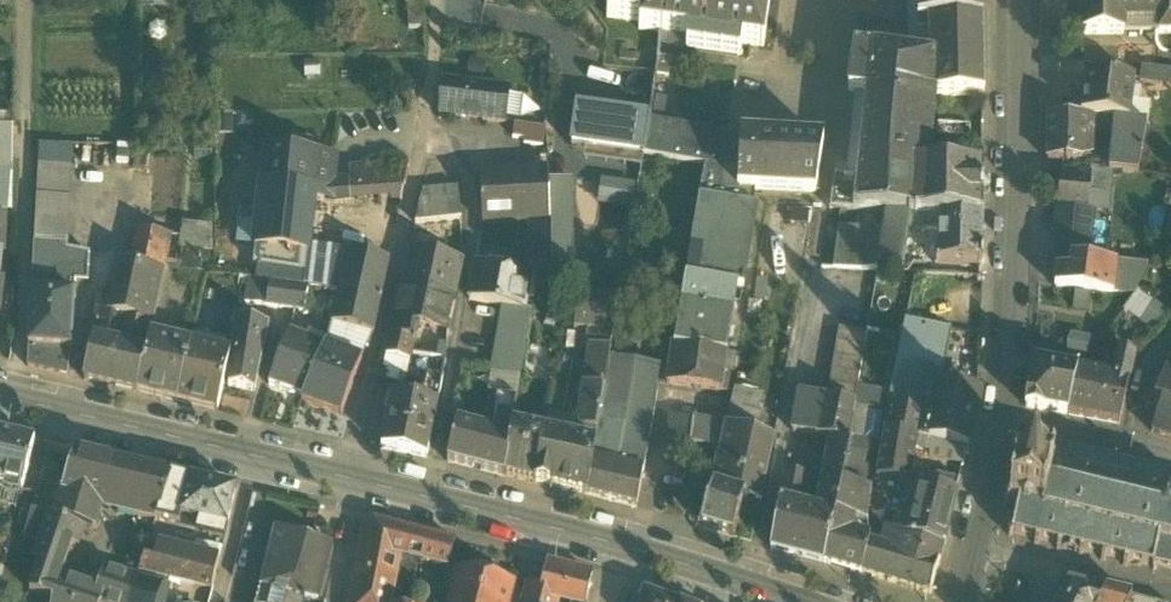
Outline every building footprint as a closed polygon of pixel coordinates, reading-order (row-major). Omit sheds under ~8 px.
[(140,8),(169,8),(169,0),(140,0),(140,8)] [(608,18),(640,23),(639,30),(659,32),(662,0),(610,0),(608,18)] [(659,32),(687,36),(686,49),(738,56),(740,43),(762,46),(768,0),(662,0),(659,32)] [(916,23),(928,23),(982,22),(982,0),(916,0),(916,23)] [(1080,36),(1124,36),(1124,22),(1158,22),(1158,36),(1170,36),(1170,0),(1080,0),(1080,36)] [(421,1),(408,1),(408,27),(421,27),(421,1)] [(928,59),(854,47),(847,93),(865,96),(857,179),(854,212),(886,215),(886,214),(908,216),(907,218),(909,218),(912,218),(929,218),(938,218),(982,219),(982,169),(927,167),(934,95),(984,96),(982,38),(983,38),(983,22),(982,22),(928,23),(928,59)] [(1142,67),(1140,84),(1170,87),(1170,79),(1170,71),(1142,67)] [(1134,83),(1086,77),(1081,116),(1114,120),(1129,122),(1134,83)] [(509,91),(442,83),(440,114),(506,123),(509,91)] [(416,96),(392,96),(392,109),(417,108),(416,96)] [(572,146),(644,155),(649,122),(649,118),(577,108),(572,146)] [(0,114),(0,125),(11,126),(12,115),(0,114)] [(1088,117),(1048,116),(1047,160),(1080,161),(1086,156),(1088,117)] [(1129,122),(1114,120),(1109,165),(1109,172),(1111,172),(1138,175),(1147,125),(1129,122)] [(740,138),(649,122),(644,155),(705,167),(699,198),(753,206),(756,191),(815,193),(823,143),(740,138)] [(547,128),(516,123),(514,139),(526,140),(525,145),(545,147),(547,128)] [(12,167),(10,159),(11,126),(0,125),(0,167),(12,167)] [(329,156),(268,149),(264,186),(313,191),(313,192),(325,193),(329,156)] [(147,154),(137,152),(132,171),(142,174),(147,154)] [(69,167),(35,167),(34,243),(67,249),(69,167)] [(364,168),(349,169),(350,196),(366,195),(364,168)] [(1103,171),(1092,170),(1091,175),(1088,210),(1107,211),(1111,172),(1109,172),(1103,171)] [(548,171),(479,175),(481,224),(532,221),(550,220),(548,171)] [(0,173),(0,213),(4,213),(8,174),(0,173)] [(1079,183),(1060,181),(1057,206),(1083,209),(1088,210),(1091,175),(1079,176),(1079,183)] [(596,201),(630,207),(634,181),(600,176),(596,201)] [(857,179),(835,177),(830,210),(854,212),(857,179)] [(313,191),(264,186),(256,247),(306,252),(313,192),(313,191)] [(446,197),(420,199),(415,223),(421,223),(448,219),(446,197)] [(753,206),(699,198),(685,277),(736,284),(736,286),(743,287),(746,263),(755,206),(753,206)] [(1083,209),(1057,206),(1054,231),(1081,233),(1083,209)] [(908,216),(886,214),(886,215),(882,239),(877,272),(900,273),(909,218),(907,218),(908,216)] [(929,218),(912,218),(912,228),(914,230),(929,230),(929,218)] [(982,219),(938,218),(937,265),(981,266),(982,219)] [(550,220),(532,221),(529,279),(529,283),(547,283),(550,240),(551,220),(550,220)] [(561,220),(551,220),(550,240),(560,241),(561,220)] [(212,228),(181,225),(177,252),(179,252),(176,272),(198,274),(201,253),(212,254),(212,228)] [(171,236),(138,229),(130,264),(163,271),(171,236)] [(873,231),(839,229),(834,270),(864,271),(869,237),(872,237),(873,231)] [(872,237),(869,237),(864,271),(877,272),(882,239),(872,237)] [(67,249),(34,243),(31,294),(54,295),(55,284),(86,286),(88,253),(67,249)] [(390,260),(346,251),(341,282),(339,294),(331,325),(359,331),(374,333),(390,260)] [(461,262),(410,251),(402,286),(454,298),(461,262)] [(1079,256),(1052,252),(1048,285),(1083,289),(1085,260),(1079,259),(1079,256)] [(1116,264),(1085,260),(1083,289),(1113,293),(1116,264)] [(130,264),(122,262),(112,304),(99,300),(97,312),(151,323),(153,323),(163,271),(130,264)] [(1149,267),(1116,264),(1113,293),(1135,296),(1149,267)] [(529,279),(476,266),(469,299),(504,306),(525,310),(529,283),(529,279)] [(736,284),(685,277),(674,346),(701,350),(726,353),(736,286),(736,284)] [(271,283),(248,279),(244,303),(266,307),(271,283)] [(307,289),(271,283),(266,307),(303,313),(307,289)] [(454,298),(402,286),(391,335),(414,340),(417,324),(448,330),(454,298)] [(54,295),(31,294),(28,348),(69,351),(71,296),(54,295)] [(620,301),(578,295),(573,330),(587,332),(613,336),(620,301)] [(525,310),(504,306),(493,370),(521,375),(532,311),(525,310)] [(151,323),(98,312),(92,339),(94,339),(145,352),(149,335),(151,323)] [(268,326),(235,320),(228,386),(254,392),(268,326)] [(950,332),(905,322),(894,376),(937,384),(939,385),(950,332)] [(359,331),(331,325),(328,336),(356,342),(359,331)] [(866,335),(840,330),(828,398),(854,402),(866,335)] [(225,338),(194,331),(191,345),(177,401),(217,411),(231,355),(221,352),(225,338)] [(613,336),(587,332),(585,347),(590,348),(590,347),(611,350),(613,336)] [(325,347),(290,333),(270,386),(303,398),(325,347)] [(191,345),(149,335),(145,352),(137,392),(177,401),(191,345)] [(414,340),(391,335),(386,358),(409,363),(411,354),(414,340)] [(145,352),(94,339),(85,380),(137,392),(145,352)] [(432,344),(414,340),(411,354),(429,356),(432,344)] [(359,362),(325,346),(325,347),(303,398),(302,400),(339,415),(359,362)] [(674,346),(673,346),(668,384),(695,387),(701,350),(674,346)] [(611,350),(590,347),(590,348),(583,386),(604,388),(609,359),(611,350)] [(69,351),(28,348),(27,367),(66,376),(69,351)] [(1134,358),(1119,348),(1113,379),(1129,382),(1134,358)] [(726,353),(701,350),(695,387),(721,391),(723,372),(726,353)] [(657,367),(609,359),(604,388),(596,431),(594,443),(591,459),(643,472),(657,392),(653,391),(657,367)] [(1077,371),(1031,362),(1026,408),(1068,415),(1077,372),(1077,371)] [(1165,370),(1154,400),(1162,403),(1151,432),(1170,439),(1170,372),(1165,370)] [(729,373),(723,372),(721,391),(726,392),(729,373)] [(1113,379),(1077,372),(1068,415),(1119,424),(1129,382),(1113,379)] [(937,384),(894,376),(890,397),(884,428),(914,435),(928,437),(937,384)] [(442,382),(425,379),(423,390),(419,391),(414,395),(413,400),(438,405),(442,382)] [(939,385),(937,384),(928,437),(968,446),(979,393),(939,385)] [(604,388),(583,386),(577,420),(584,429),(596,431),(604,388)] [(882,392),(858,387),(855,404),(856,404),(856,405),(878,410),(882,392)] [(828,398),(799,392),(792,431),(831,440),(850,444),(851,441),(856,405),(856,404),(855,404),(828,398)] [(413,400),(388,395),(385,410),(388,411),(380,449),(426,459),(438,405),(413,400)] [(502,397),(497,433),(511,437),(512,425),(516,400),(502,397)] [(762,406),(732,400),(726,427),(728,428),(755,433),(762,406)] [(693,420),(672,415),(667,437),(690,443),(693,420)] [(723,427),(693,420),(690,443),(716,449),(723,427)] [(497,433),(456,423),(448,462),(505,476),(511,437),(497,433)] [(545,432),(512,425),(511,437),(505,476),(535,484),(545,432)] [(755,433),(728,428),(712,486),(713,486),(701,527),(732,537),(744,495),(761,500),(774,437),(755,433)] [(914,435),(884,428),(877,475),(904,480),(914,435)] [(594,443),(545,432),(535,484),(585,495),(591,459),(594,443)] [(20,492),(34,443),(32,442),(31,443),(4,436),(0,435),(0,436),(0,486),(20,492)] [(850,444),(831,440),(819,501),(838,505),(838,502),(842,483),(849,451),(850,444)] [(869,445),(851,441),(850,444),(849,451),(867,454),(869,445)] [(1170,569),(1170,479),(1150,474),(1151,468),(1146,467),(1145,472),(1128,468),(1129,462),(1125,461),(1125,463),(1106,458),(1106,457),(1102,456),(1101,462),(1083,457),(1084,452),(1080,451),(1079,456),(1061,452),(1062,446),(1059,445),(1057,451),(1036,446),(1033,441),(1029,443),(1032,448),(1026,471),(1019,470),(1016,465),(1014,467),(1016,471),(1009,503),(1004,506),(1006,509),(1011,506),(1017,507),(1012,531),(1007,534),(1009,537),(1015,534),(1035,539),(1034,545),(1038,546),(1039,540),(1057,544),(1056,551),(1060,552),(1061,550),(1078,554),(1078,556),(1082,557),(1084,551),(1102,555),(1101,561),(1105,562),(1106,556),(1124,561),(1122,567),(1127,568),(1128,562),(1150,567),(1153,572),(1157,570),(1154,565),(1170,569)] [(943,459),(964,462),(966,446),(945,443),(943,459)] [(867,454),(849,451),(842,483),(862,488),(867,454)] [(115,462),(76,453),(60,495),(62,496),(56,517),(79,524),(79,526),(94,531),(101,508),(100,508),(115,462)] [(643,472),(591,459),(585,495),(637,508),(643,472)] [(172,475),(115,462),(100,508),(101,508),(156,522),(172,475)] [(807,475),(785,469),(779,503),(801,508),(807,475)] [(236,491),(172,475),(156,522),(222,540),(236,491)] [(920,484),(905,480),(904,480),(877,475),(892,511),(898,515),(894,532),(944,547),(956,495),(929,489),(920,487),(920,484)] [(959,482),(932,476),(929,489),(956,495),(959,482)] [(862,488),(842,483),(838,502),(867,509),(868,490),(862,488)] [(838,505),(819,501),(820,514),(834,518),(835,518),(836,514),(838,505)] [(867,509),(838,502),(838,505),(836,514),(854,520),(866,523),(867,509)] [(801,508),(779,503),(771,548),(824,562),(834,518),(820,514),(801,508)] [(49,515),(31,509),(23,537),(40,542),(49,515)] [(854,520),(836,514),(835,518),(834,518),(824,562),(862,574),(869,543),(867,536),(851,531),(854,520)] [(56,517),(49,515),(40,542),(34,561),(40,563),(30,591),(53,599),(57,589),(61,575),(62,575),(79,526),(79,524),(56,517)] [(366,520),(351,597),(366,601),(382,601),(392,557),(398,528),(366,520)] [(409,530),(398,528),(392,557),(401,559),(409,530)] [(455,542),(409,530),(401,559),(448,570),(455,542)] [(894,532),(885,530),(881,546),(939,564),(944,547),(894,532)] [(312,540),(276,532),(262,587),(261,589),(287,594),(294,566),(302,568),(302,566),(305,567),(312,540)] [(312,540),(305,567),(302,566),(302,568),(294,566),(287,594),(304,598),(318,601),(332,546),(312,540)] [(881,546),(869,543),(862,574),(931,595),(939,564),(881,546)] [(217,562),(157,548),(153,565),(143,563),(139,575),(211,591),(217,562)] [(546,564),(541,588),(528,585),(526,594),(553,600),(554,596),(583,601),(586,601),(592,575),(546,564)] [(104,569),(98,587),(99,587),(94,601),(130,601),(137,581),(137,580),(104,569)] [(459,571),(451,601),(505,601),(510,583),(459,571)] [(61,575),(57,589),(94,601),(99,587),(98,587),(62,575),(61,575)] [(137,581),(130,601),(154,601),(158,589),(137,581)] [(1068,583),(1059,601),(1130,601),(1131,598),(1068,583)] [(261,589),(262,587),(260,586),(256,601),(285,601),(287,594),(261,589)] [(57,589),(53,599),(53,601),(94,601),(57,589)] [(645,591),(641,601),(672,601),(645,591)] [(287,594),(285,601),(301,601),(301,599),(304,600),(304,598),(287,594)] [(526,594),(523,601),(553,601),(553,600),(526,594)]
